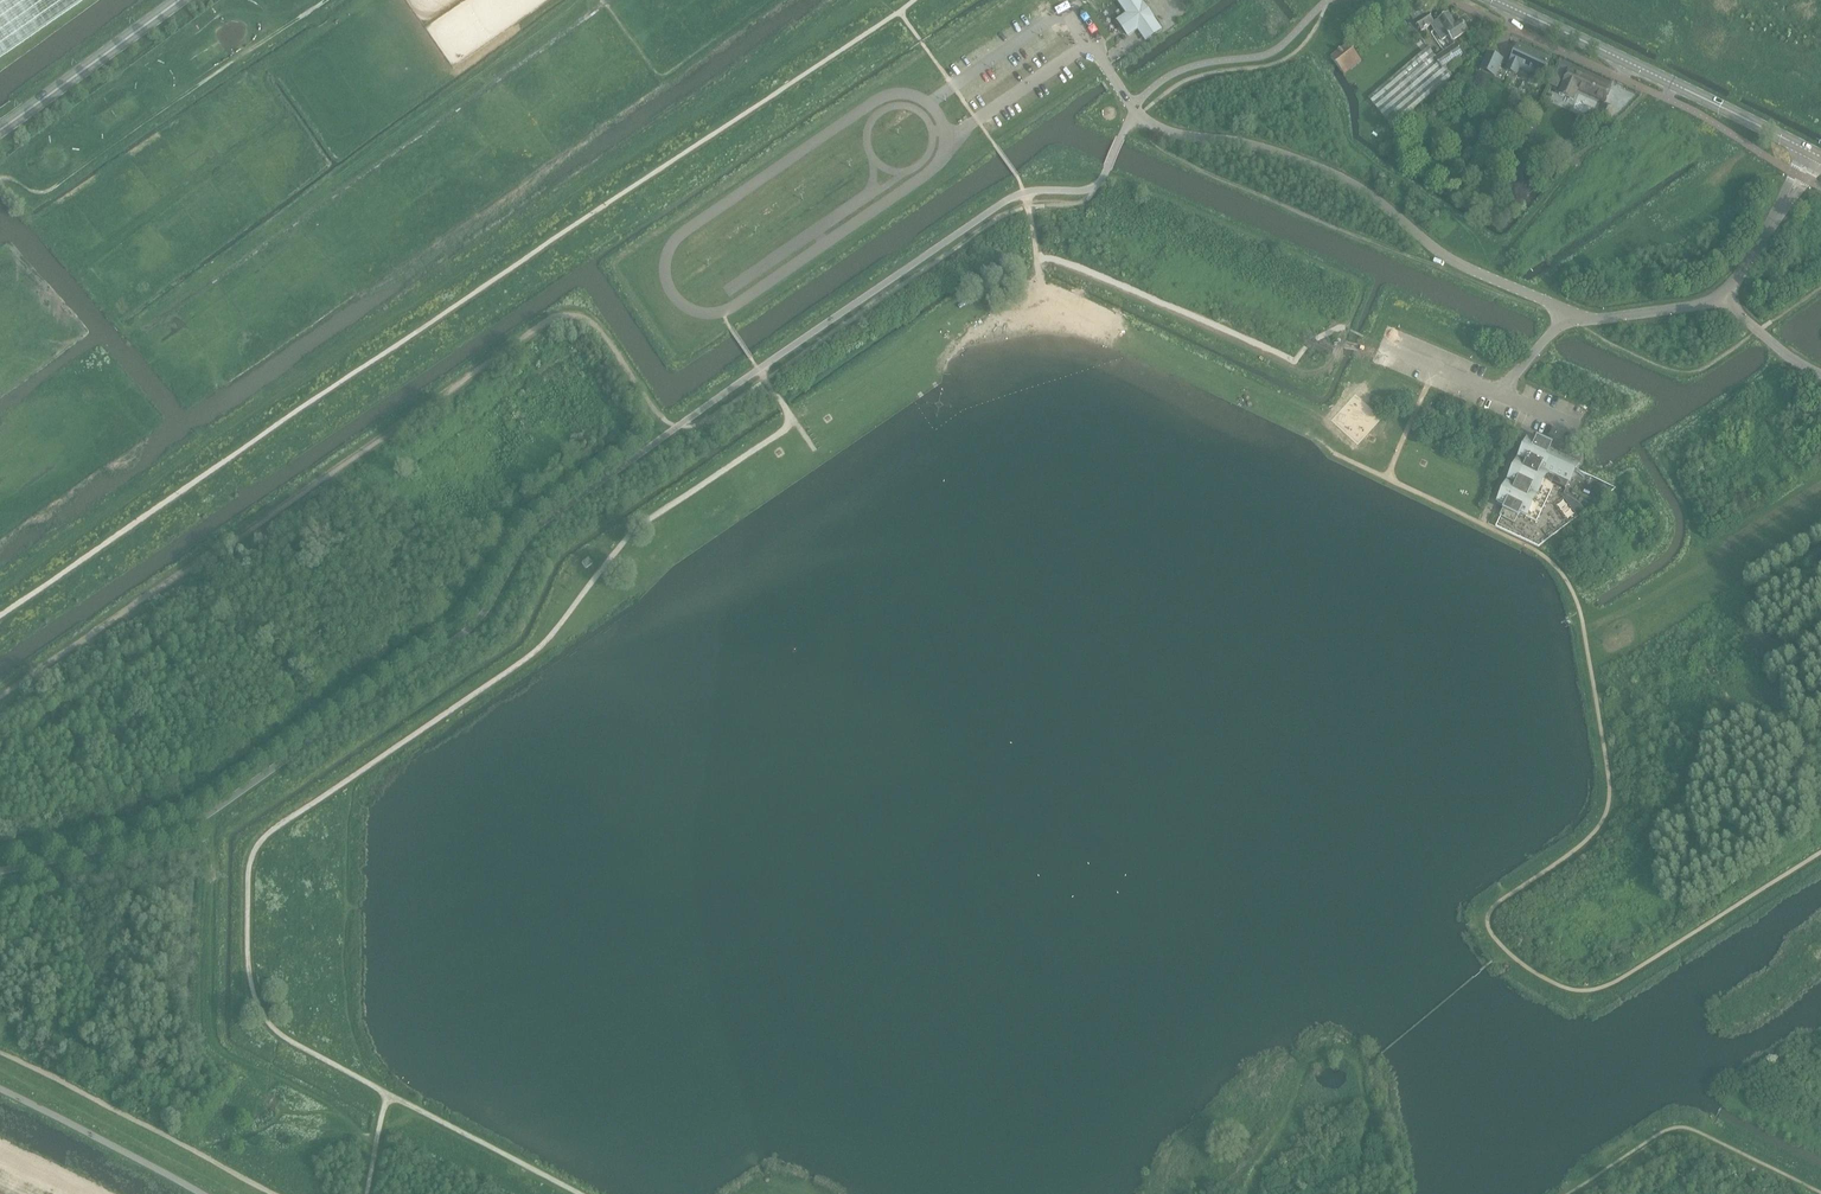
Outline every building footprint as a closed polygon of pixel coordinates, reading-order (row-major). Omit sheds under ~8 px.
[(84,0),(0,0),(0,58),(84,0)] [(1127,14),(1118,21),(1123,29),(1128,36),(1138,30),(1146,41),(1161,30),(1140,0),(1123,0),(1119,3),(1127,14)] [(1441,41),(1449,36),(1452,42),(1468,31),(1460,20),(1455,23),(1448,13),(1434,23),(1420,3),(1407,12),(1421,33),(1431,26),(1441,41)] [(1446,67),(1463,55),(1455,44),(1436,58),(1434,59),(1442,70),(1446,67)] [(1358,58),(1348,45),(1331,58),(1342,72),(1358,58)] [(1516,75),(1519,68),(1541,78),(1550,59),(1518,45),(1509,63),(1508,62),(1504,70),(1516,75)] [(1368,99),(1392,129),(1452,77),(1446,67),(1442,70),(1434,59),(1436,58),(1428,47),(1368,99)] [(1487,52),(1479,70),(1495,77),(1503,60),(1487,52)] [(1573,100),(1577,90),(1605,102),(1610,88),(1570,69),(1569,71),(1558,94),(1573,100)] [(1603,105),(1595,122),(1607,127),(1614,110),(1603,105)] [(1543,114),(1537,111),(1532,121),(1538,124),(1543,114)] [(1448,183),(1443,189),(1454,197),(1457,192),(1454,190),(1455,188),(1448,183)] [(1557,452),(1535,442),(1532,448),(1525,444),(1501,496),(1508,500),(1505,506),(1526,517),(1536,495),(1547,500),(1557,478),(1568,484),(1575,470),(1576,471),(1580,463),(1557,452)] [(1573,510),(1578,517),(1586,512),(1580,504),(1573,510)] [(586,569),(592,564),(588,559),(582,563),(586,569)]
